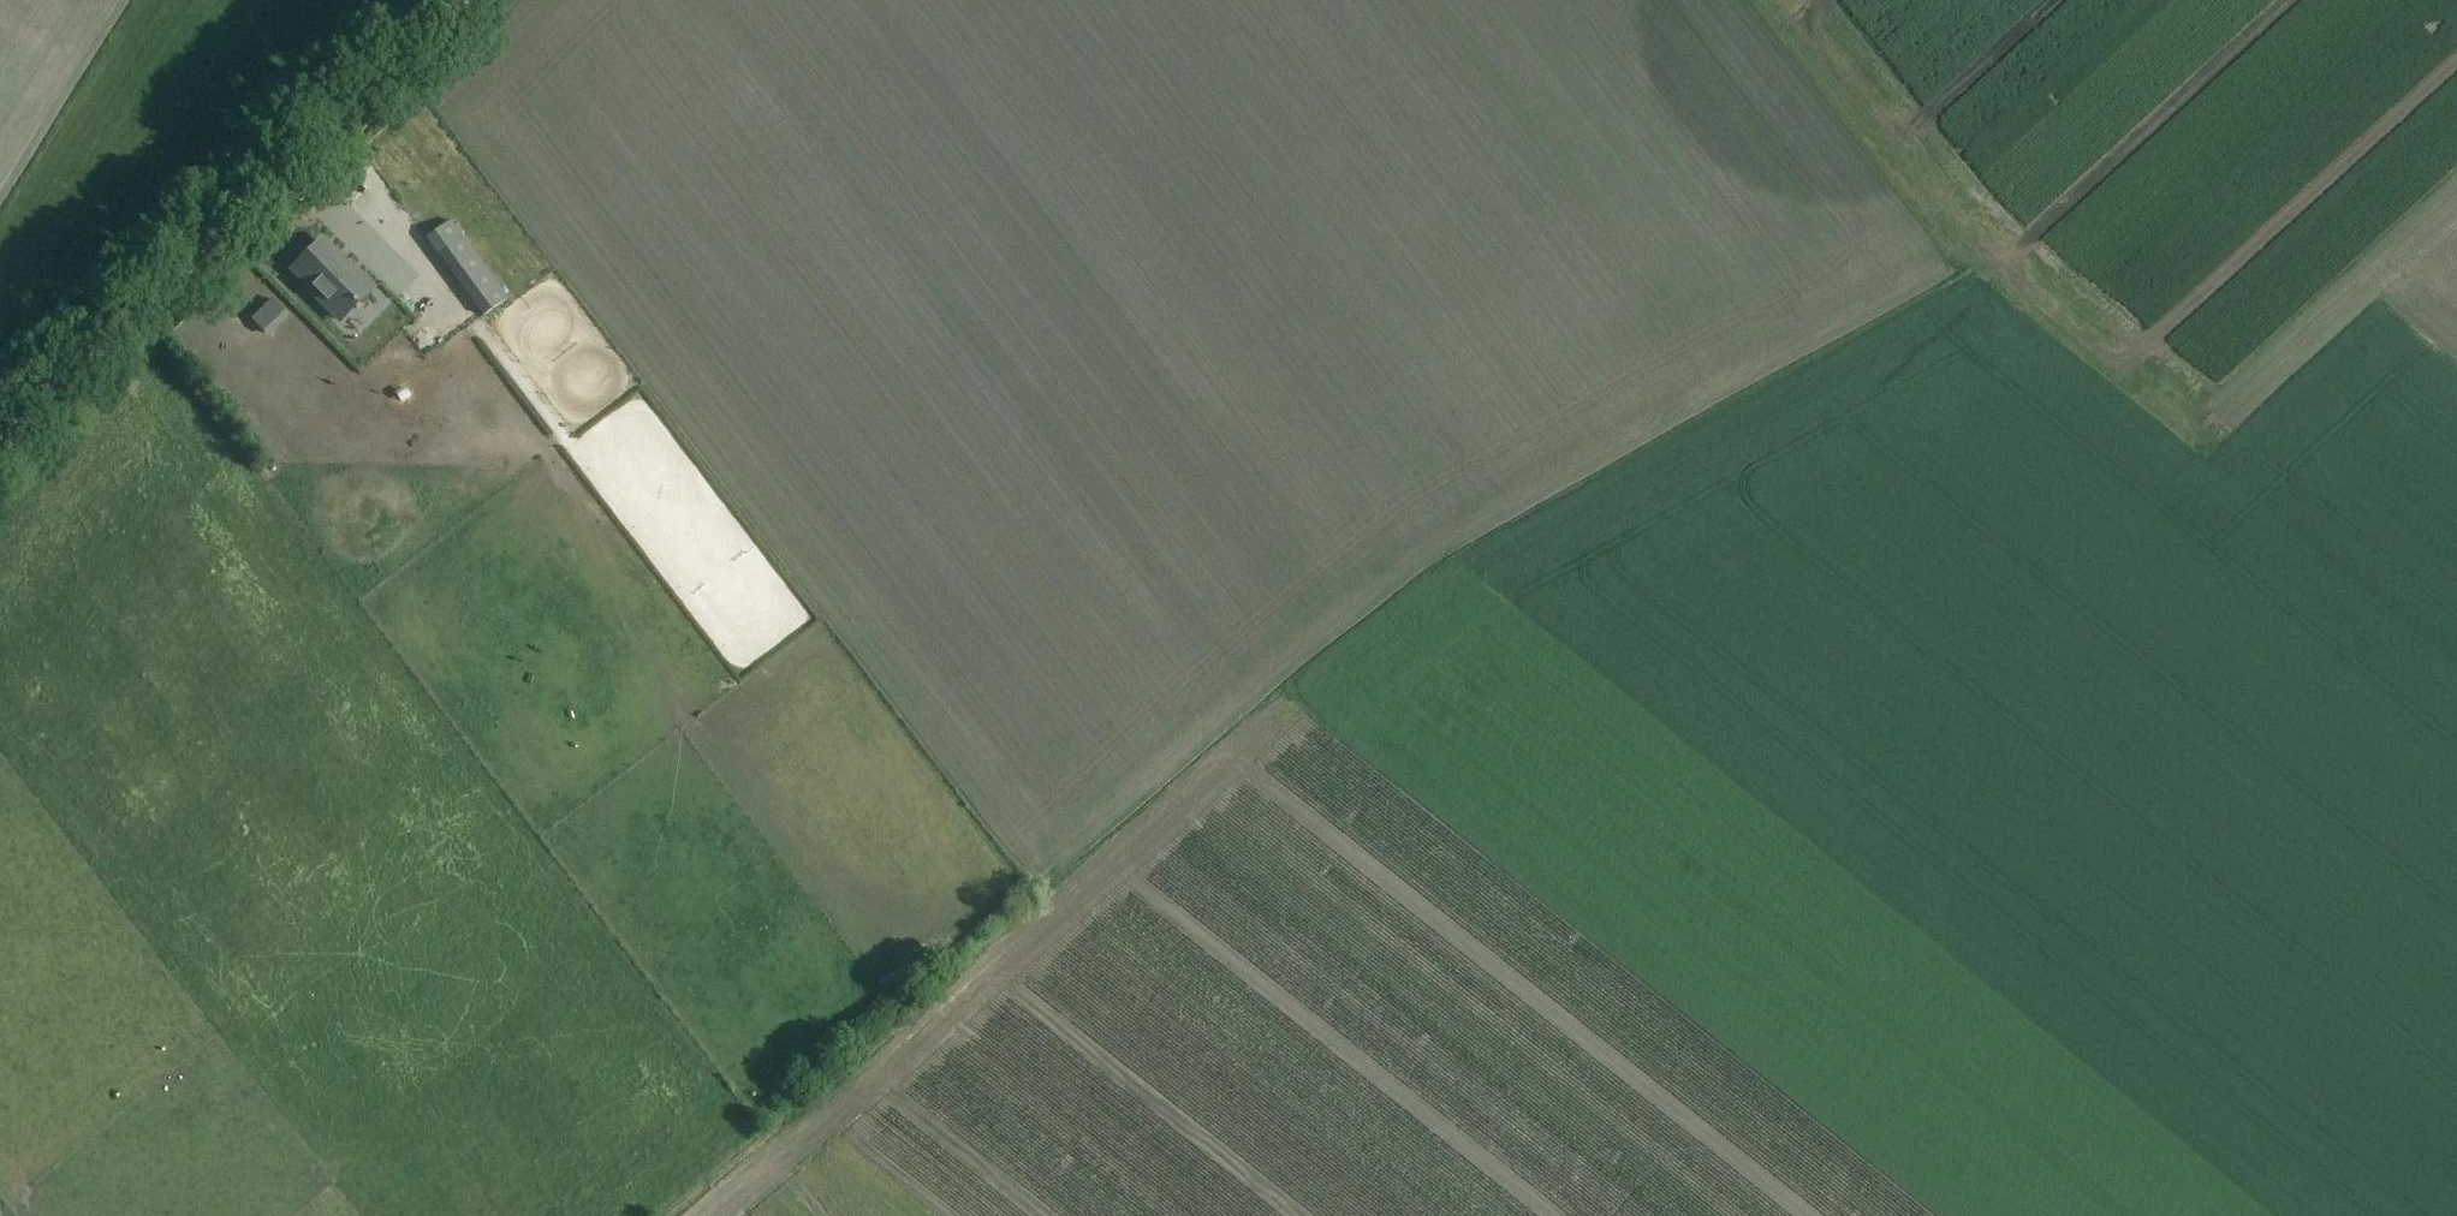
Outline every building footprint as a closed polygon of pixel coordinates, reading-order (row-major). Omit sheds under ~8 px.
[(428,238),(484,315),(507,299),(450,222),(428,238)] [(316,248),(296,267),(309,279),(304,285),(342,323),(375,289),(351,264),(342,274),(316,248)] [(380,309),(368,320),(377,329),(377,330),(389,319),(380,309)]
